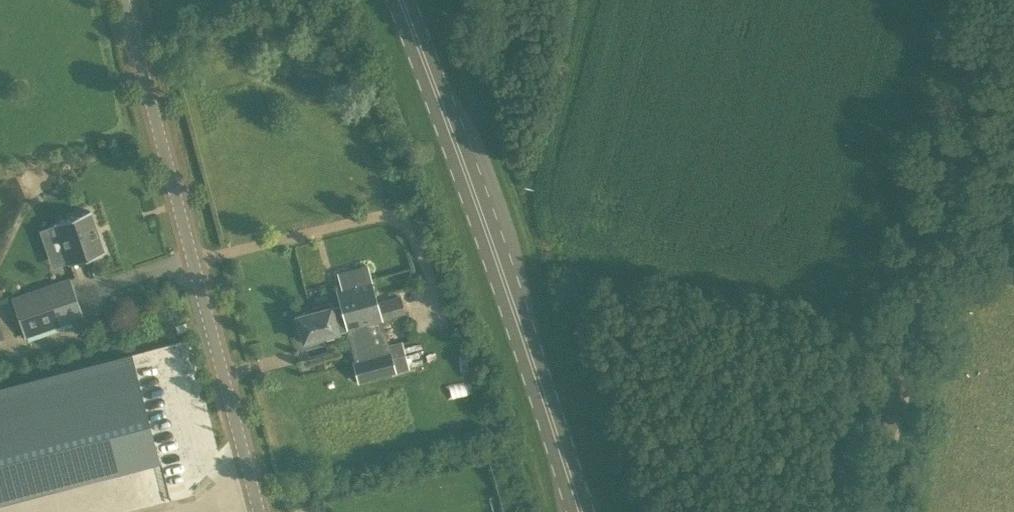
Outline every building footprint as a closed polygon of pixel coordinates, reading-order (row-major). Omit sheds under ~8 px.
[(105,250),(91,210),(55,222),(69,262),(105,250)] [(11,296),(25,337),(83,317),(69,276),(11,296)] [(341,308),(376,299),(371,277),(336,287),(340,303),(341,308)] [(396,370),(408,367),(401,340),(388,343),(382,321),(382,319),(406,313),(400,295),(377,300),(376,299),(341,308),(347,329),(355,359),(353,360),(358,382),(396,372),(396,370)] [(311,306),(312,311),(297,315),(303,340),(347,329),(341,308),(340,303),(330,305),(329,301),(311,306)]
